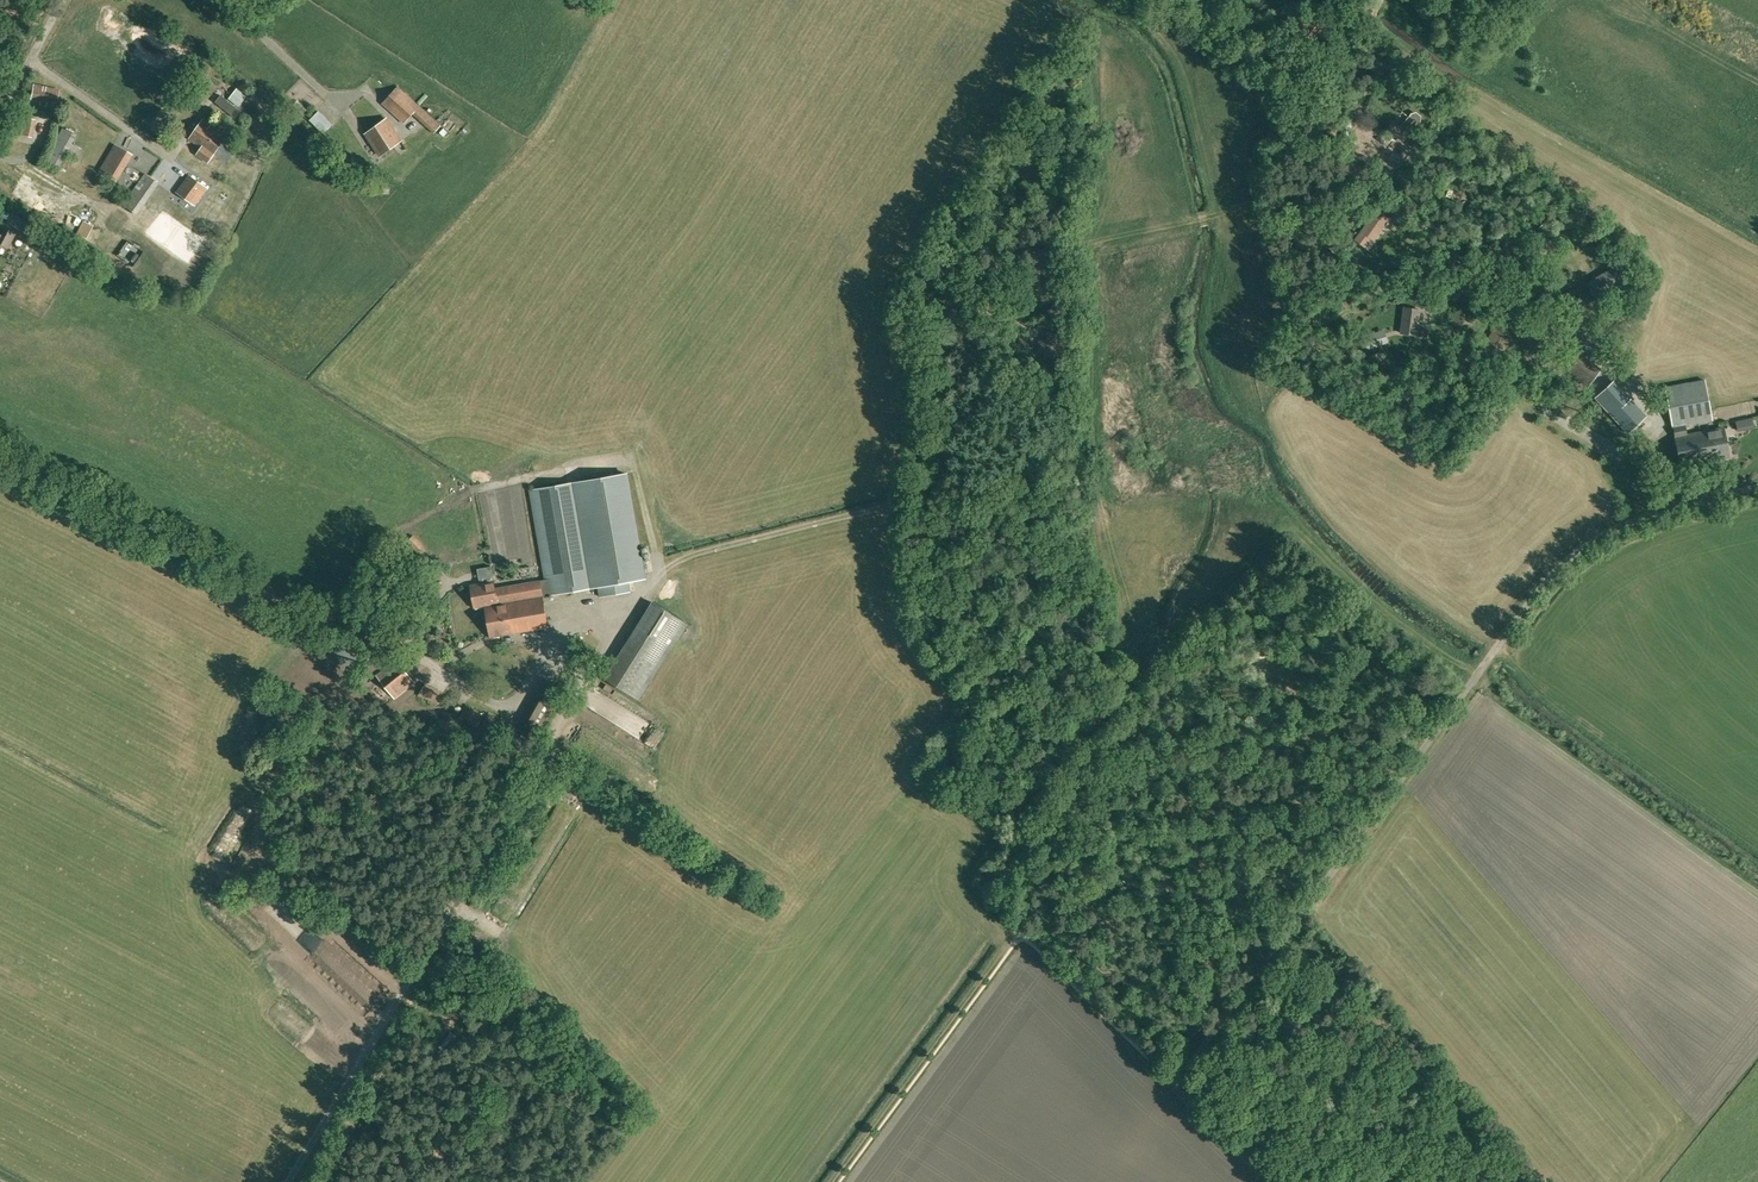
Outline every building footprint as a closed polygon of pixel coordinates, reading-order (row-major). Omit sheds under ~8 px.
[(1358,35),(1352,40),(1360,49),(1366,45),(1358,35)] [(1344,72),(1350,80),(1366,69),(1360,61),(1344,72)] [(47,101),(46,104),(55,106),(59,89),(34,84),(30,101),(40,103),(41,100),(47,101)] [(442,125),(434,118),(431,116),(420,106),(398,86),(381,104),(403,124),(413,114),(434,133),(442,125)] [(319,111),(310,120),(325,134),(333,125),(319,111)] [(38,141),(47,124),(35,118),(26,135),(38,141)] [(1388,130),(1402,142),(1417,125),(1409,118),(1400,129),(1393,123),(1388,130)] [(380,156),(401,141),(386,119),(366,134),(380,156)] [(212,156),(226,136),(203,120),(189,139),(205,150),(206,149),(213,154),(212,155),(212,156)] [(73,155),(77,147),(71,144),(76,135),(62,127),(43,161),(58,169),(67,152),(73,155)] [(1399,142),(1392,136),(1384,147),(1391,152),(1399,142)] [(115,182),(128,160),(106,148),(94,169),(115,182)] [(136,216),(159,184),(144,174),(122,205),(136,216)] [(195,206),(208,188),(189,175),(177,192),(195,206)] [(1388,219),(1376,210),(1356,240),(1364,246),(1370,238),(1373,240),(1388,219)] [(37,240),(42,230),(17,216),(12,226),(37,240)] [(13,234),(1,227),(0,228),(0,244),(6,247),(13,234)] [(1307,260),(1300,239),(1293,241),(1299,262),(1307,260)] [(1597,302),(1635,278),(1624,260),(1586,283),(1597,302)] [(1426,336),(1428,326),(1417,325),(1419,309),(1404,307),(1401,333),(1426,336)] [(1516,328),(1499,319),(1482,352),(1499,361),(1516,328)] [(1382,343),(1378,332),(1363,337),(1367,349),(1382,343)] [(1581,396),(1585,390),(1596,375),(1601,368),(1578,351),(1574,357),(1564,349),(1558,357),(1551,352),(1540,367),(1581,396)] [(1595,397),(1628,433),(1635,427),(1619,409),(1630,399),(1613,380),(1595,397)] [(1673,427),(1684,425),(1712,419),(1705,380),(1665,387),(1672,427),(1673,427)] [(1745,417),(1736,419),(1739,429),(1747,427),(1745,417)] [(1684,425),(1673,427),(1680,465),(1729,456),(1724,428),(1686,435),(1684,425)] [(494,581),(470,585),(474,607),(485,605),(486,613),(490,636),(490,637),(548,627),(542,596),(586,588),(598,586),(599,596),(630,591),(628,581),(644,578),(626,474),(582,481),(568,484),(530,490),(546,579),(495,588),(494,581)] [(424,546),(413,535),(408,540),(418,551),(424,546)] [(686,624),(653,603),(605,678),(638,700),(686,624)] [(954,613),(943,611),(941,620),(952,623),(954,613)] [(396,700),(417,685),(396,659),(376,675),(396,700)] [(437,706),(445,692),(425,682),(417,696),(437,706)] [(567,694),(550,684),(525,727),(531,731),(526,739),(537,745),(567,694)] [(478,727),(485,714),(466,705),(459,717),(478,727)] [(1499,1176),(1503,1181),(1510,1181),(1505,1173),(1499,1176)]
